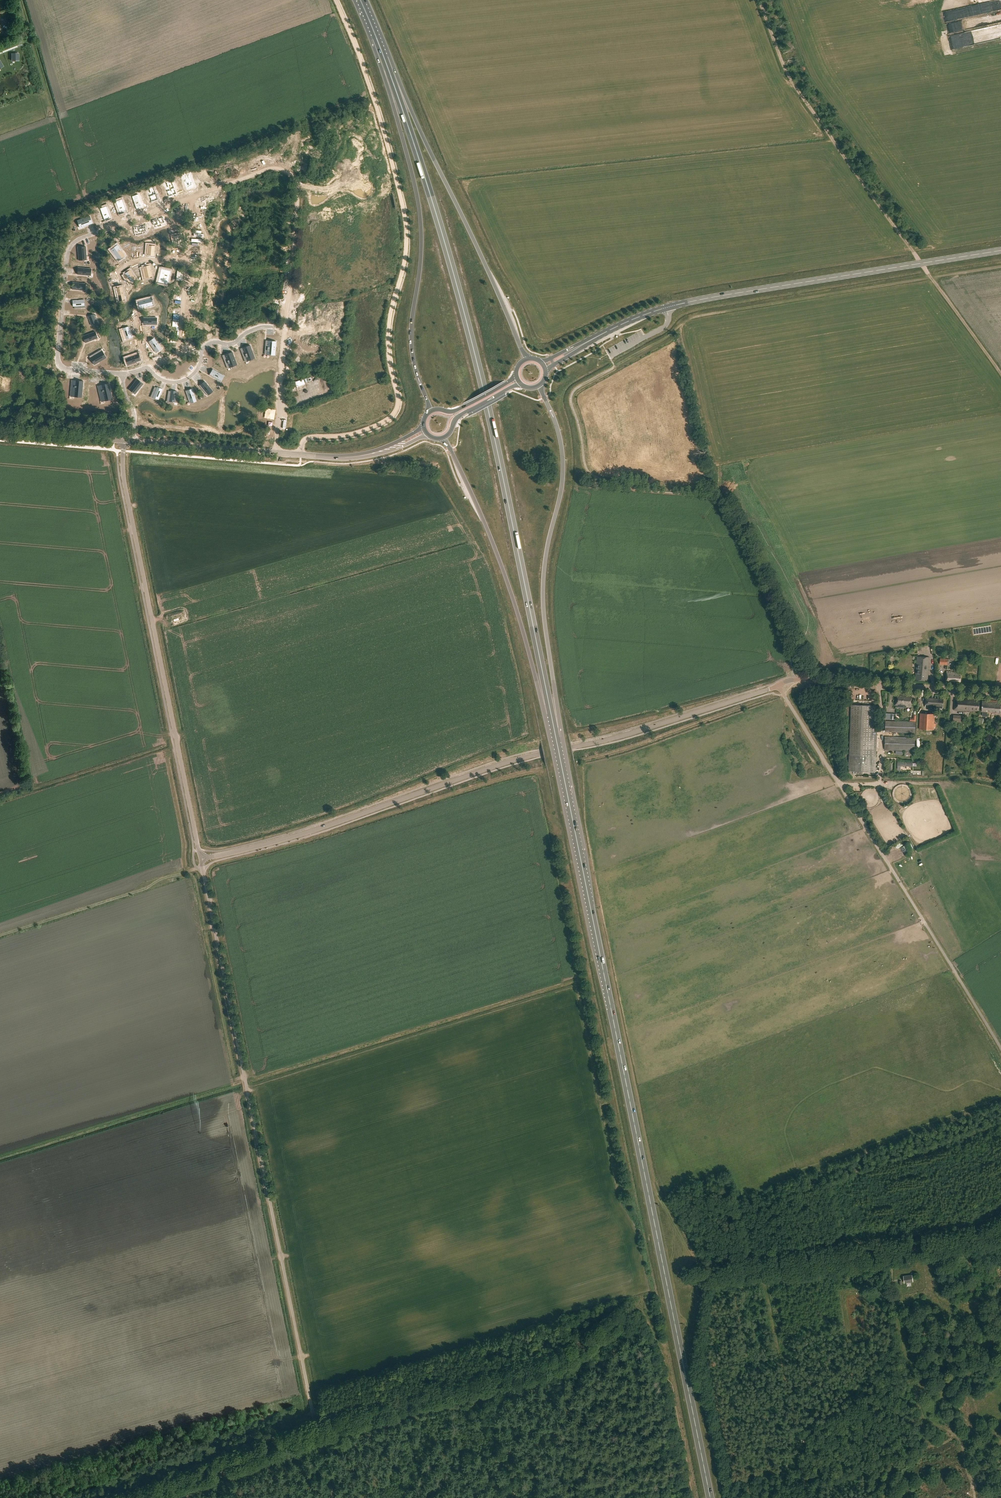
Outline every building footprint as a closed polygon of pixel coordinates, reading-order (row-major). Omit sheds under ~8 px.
[(33,109),(35,103),(29,100),(26,106),(33,109)] [(287,146),(286,156),(295,156),(296,143),(291,142),(290,146),(287,146)] [(274,143),(262,147),(264,153),(267,151),(268,155),(278,151),(274,143)] [(250,154),(248,155),(251,164),(257,162),(253,149),(248,151),(250,154)] [(234,161),(232,162),(235,171),(242,168),(237,156),(233,158),(234,161)] [(218,168),(217,169),(220,178),(226,175),(221,163),(217,165),(218,168)] [(203,174),(201,175),(204,184),(210,181),(206,169),(201,171),(203,174)] [(189,174),(182,177),(187,189),(194,186),(189,174)] [(282,174),(280,183),(282,183),(281,187),(286,188),(288,175),(282,174)] [(264,179),(262,180),(263,186),(265,185),(266,189),(271,188),(270,177),(264,178),(264,179)] [(172,182),(165,184),(169,197),(176,194),(172,182)] [(248,186),(246,187),(248,192),(251,192),(252,195),(257,193),(253,183),(248,185),(248,186)] [(151,193),(149,193),(152,202),(158,200),(154,187),(149,189),(151,193)] [(238,188),(232,190),(235,199),(237,198),(238,202),(243,200),(238,188)] [(135,199),(133,200),(137,209),(143,207),(138,194),(134,196),(135,199)] [(221,194),(215,198),(221,205),(223,204),(225,207),(229,204),(221,194)] [(119,204),(117,205),(120,214),(127,212),(122,199),(117,201),(119,204)] [(209,205),(202,210),(210,221),(215,218),(212,215),(215,212),(209,205)] [(103,211),(101,212),(105,221),(111,219),(106,206),(102,208),(103,211)] [(248,220),(246,223),(251,225),(256,213),(250,210),(246,219),(248,220)] [(90,216),(77,221),(80,228),(92,223),(90,216)] [(163,217),(153,221),(154,226),(155,225),(156,228),(162,226),(161,224),(165,223),(163,217)] [(199,227),(198,237),(208,238),(209,235),(212,235),(213,229),(199,227)] [(176,241),(174,242),(175,245),(176,244),(176,246),(182,245),(180,235),(175,237),(176,241)] [(238,236),(234,243),(246,250),(249,243),(238,236)] [(117,245),(111,250),(119,260),(125,256),(117,245)] [(257,246),(255,259),(262,260),(264,247),(257,246)] [(86,247),(78,247),(79,261),(87,260),(86,247)] [(270,253),(269,263),(279,264),(280,250),(275,250),(274,253),(270,253)] [(232,255),(231,261),(234,261),(233,265),(239,266),(240,255),(235,254),(234,255),(232,255)] [(144,268),(142,268),(143,275),(146,274),(146,278),(152,277),(150,266),(144,267),(144,268)] [(161,269),(158,282),(164,284),(165,280),(168,281),(170,271),(161,269)] [(126,274),(124,276),(128,281),(130,279),(132,283),(137,279),(130,270),(125,273),(126,274)] [(239,272),(227,279),(230,283),(233,282),(235,285),(244,280),(239,272)] [(256,283),(254,286),(260,289),(265,277),(259,274),(257,280),(255,279),(259,281),(258,283),(256,283)] [(272,289),(272,293),(279,294),(280,281),(273,280),(273,286),(275,286),(275,289),(272,289)] [(122,287),(115,288),(118,298),(119,297),(120,301),(125,300),(122,287)] [(151,299),(138,302),(140,308),(149,306),(149,304),(152,303),(151,299)] [(84,300),(73,301),(73,306),(74,306),(75,309),(81,308),(81,306),(85,305),(84,300)] [(272,301),(259,306),(261,312),(265,310),(266,314),(276,310),(272,301)] [(93,314),(88,317),(91,325),(97,324),(95,318),(96,318),(95,315),(94,316),(93,314)] [(219,314),(217,327),(223,328),(224,322),(226,322),(222,321),(222,318),(225,319),(225,315),(219,314)] [(206,318),(199,321),(204,333),(211,331),(209,326),(211,325),(207,326),(205,323),(208,322),(206,318)] [(191,329),(189,330),(192,339),(199,337),(194,324),(190,326),(191,329)] [(124,330),(121,330),(123,336),(125,335),(127,339),(132,337),(128,327),(123,329),(124,330)] [(95,332),(83,337),(85,343),(94,339),(93,338),(97,336),(95,332)] [(154,338),(148,342),(154,350),(155,349),(157,352),(161,349),(154,338)] [(266,341),(265,351),(269,351),(268,355),(275,355),(276,341),(266,341)] [(250,345),(240,349),(244,358),(247,357),(249,361),(255,358),(250,345)] [(98,351),(90,357),(94,365),(106,358),(103,353),(100,355),(98,351)] [(232,352),(223,356),(226,365),(230,364),(231,367),(237,365),(232,352)] [(130,359),(126,360),(128,365),(140,360),(138,354),(129,357),(130,359)] [(213,370),(210,375),(218,380),(219,378),(222,380),(224,376),(213,370)] [(137,379),(129,389),(135,394),(143,384),(137,379)] [(72,380),(71,393),(74,393),(74,397),(82,397),(83,381),(72,380)] [(204,381),(199,386),(205,393),(207,392),(209,395),(213,392),(204,381)] [(109,383),(98,386),(101,398),(104,397),(105,401),(112,399),(109,383)] [(155,387),(152,393),(155,394),(153,397),(158,400),(163,389),(157,387),(157,388),(155,387)] [(192,389),(186,391),(189,400),(191,399),(192,403),(196,401),(192,389)] [(169,392),(168,398),(170,399),(170,403),(175,403),(177,392),(171,392),(171,393),(169,392)] [(930,657),(917,656),(915,680),(924,680),(924,679),(928,679),(930,657)] [(960,681),(961,672),(961,670),(955,669),(954,673),(953,672),(953,671),(946,671),(946,675),(948,675),(947,678),(945,678),(945,682),(955,683),(955,681),(960,681)] [(910,694),(896,694),(895,706),(898,706),(898,707),(906,707),(906,706),(911,707),(912,696),(909,696),(910,694)] [(932,696),(926,696),(925,707),(942,708),(943,699),(938,698),(938,697),(935,696),(935,699),(932,698),(932,696)] [(961,698),(954,698),(953,709),(971,711),(971,710),(978,711),(979,701),(972,700),(972,699),(965,698),(964,700),(961,700),(961,698)] [(989,700),(989,702),(982,701),(981,711),(992,712),(992,714),(1000,714),(1000,712),(1000,701),(989,700)] [(851,705),(848,771),(876,772),(878,706),(851,705)] [(934,729),(935,713),(920,713),(919,729),(934,729)] [(916,722),(910,722),(886,721),(885,731),(915,732),(916,722)] [(885,736),(885,750),(915,751),(915,737),(885,736)] [(904,846),(898,850),(901,857),(908,854),(904,846)] [(913,1281),(912,1274),(903,1276),(904,1282),(913,1281)]
